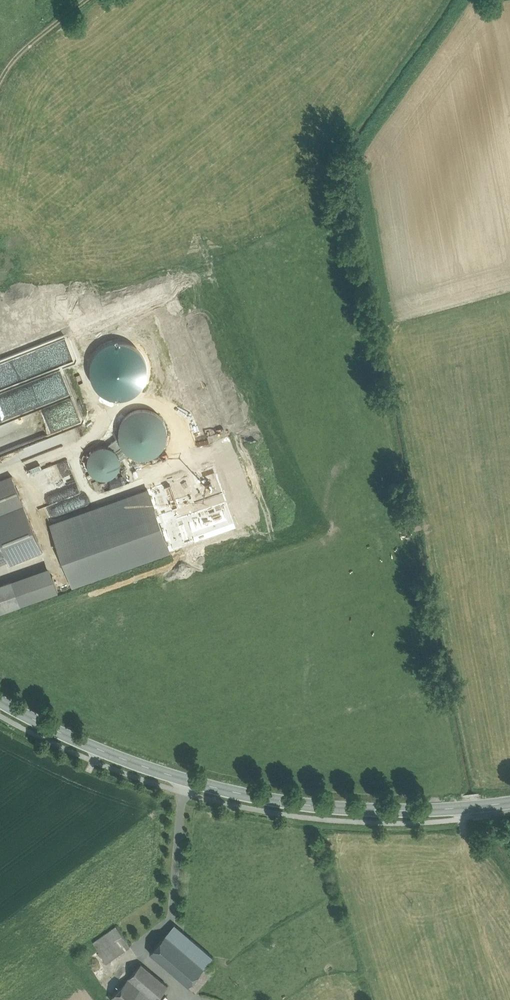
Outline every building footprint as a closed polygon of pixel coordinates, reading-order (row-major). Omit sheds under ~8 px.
[(163,455),(162,410),(121,411),(122,456),(163,455)] [(98,481),(121,469),(107,442),(84,454),(98,481)] [(43,506),(68,585),(169,553),(148,488),(50,519),(48,511),(82,500),(69,458),(42,467),(38,455),(23,459),(27,472),(35,469),(42,492),(41,492),(45,505),(43,506)] [(43,548),(14,475),(0,480),(0,565),(43,548)] [(52,575),(17,589),(13,580),(0,585),(0,613),(58,591),(52,575)] [(102,941),(112,958),(172,920),(159,899),(145,908),(153,921),(126,937),(121,929),(102,941)] [(181,923),(169,937),(157,951),(203,989),(217,971),(210,965),(219,955),(181,923)] [(116,996),(121,999),(168,999),(162,995),(172,983),(146,961),(116,996)]
